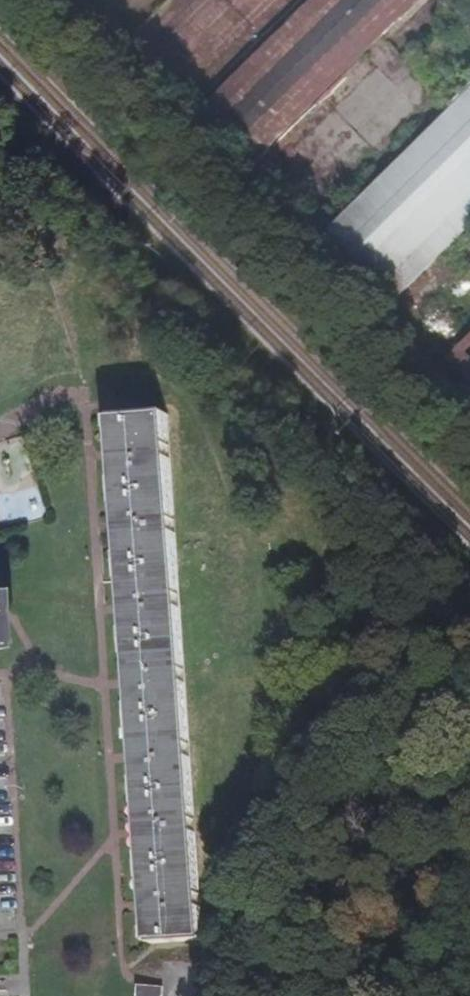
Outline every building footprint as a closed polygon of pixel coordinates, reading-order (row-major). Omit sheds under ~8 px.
[(257,162),(421,0),(314,0),(204,108),(257,162)] [(454,109),(327,233),(395,301),(469,227),(469,93),(454,109)] [(450,358),(469,378),(469,338),(450,358)] [(124,531),(151,945),(203,942),(202,913),(188,706),(179,555),(170,415),(116,418),(119,455),(124,531)] [(146,945),(151,945),(124,531),(119,455),(116,418),(112,419),(122,566),(136,766),(146,945)] [(165,989),(140,987),(139,995),(164,995),(165,989)]
